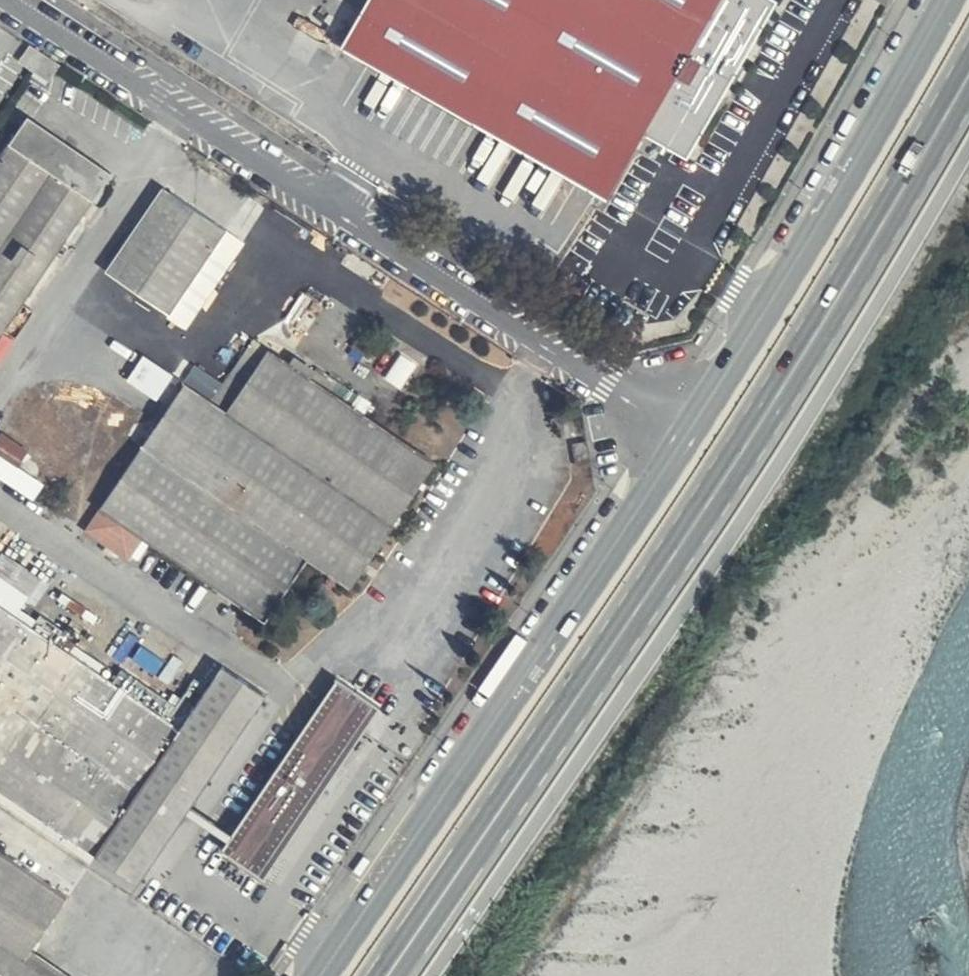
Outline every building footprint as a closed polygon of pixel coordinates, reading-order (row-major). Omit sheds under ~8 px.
[(344,47),(610,200),(648,132),(692,156),(775,5),(766,0),(371,0),(344,47)] [(60,63),(29,44),(18,63),(31,72),(47,83),(60,63)] [(26,117),(0,155),(0,337),(109,171),(26,117)] [(249,235),(166,179),(106,269),(188,326),(249,235)] [(637,302),(627,319),(638,326),(648,308),(637,302)] [(226,401),(397,516),(432,466),(264,347),(226,401)] [(129,378),(159,397),(175,371),(145,352),(129,378)] [(397,516),(226,401),(223,405),(188,382),(83,538),(122,565),(139,543),(261,625),(308,560),(349,588),(397,516)] [(46,480),(21,465),(31,448),(3,430),(0,435),(0,473),(37,495),(46,480)] [(0,605),(0,790),(138,882),(268,695),(222,665),(180,727),(0,605)] [(375,715),(331,685),(222,842),(267,871),(375,715)] [(30,951),(67,899),(0,852),(0,975),(70,975),(30,951)]
